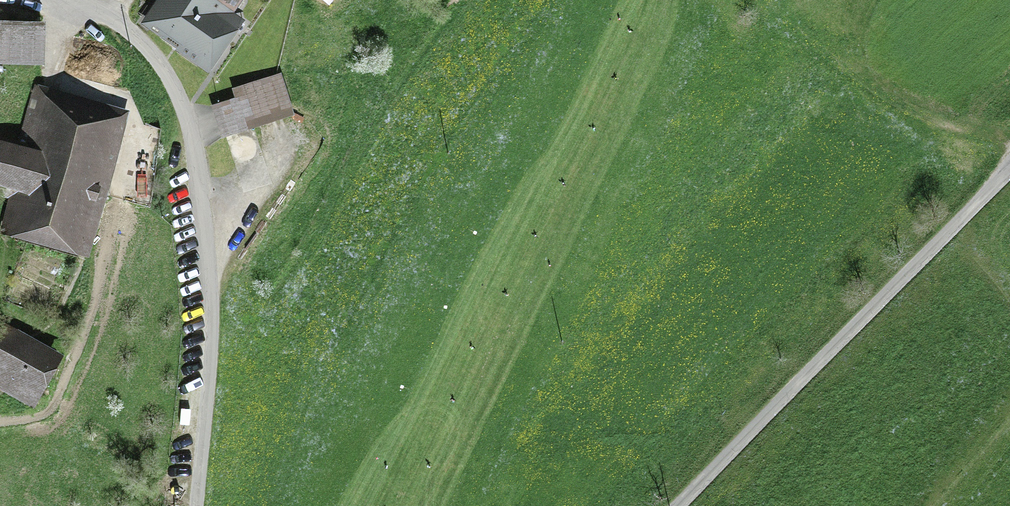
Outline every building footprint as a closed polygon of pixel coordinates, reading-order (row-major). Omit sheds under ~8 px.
[(151,22),(182,44),(176,52),(198,67),(223,29),(219,26),(237,0),(166,0),(151,22)] [(37,26),(0,25),(0,63),(37,64),(37,26)] [(243,98),(252,127),(288,115),(276,77),(240,89),(243,98)] [(92,246),(126,119),(52,99),(38,150),(0,140),(0,185),(27,192),(18,226),(92,246)] [(53,360),(15,339),(19,331),(2,322),(0,325),(0,388),(29,404),(53,360)]
